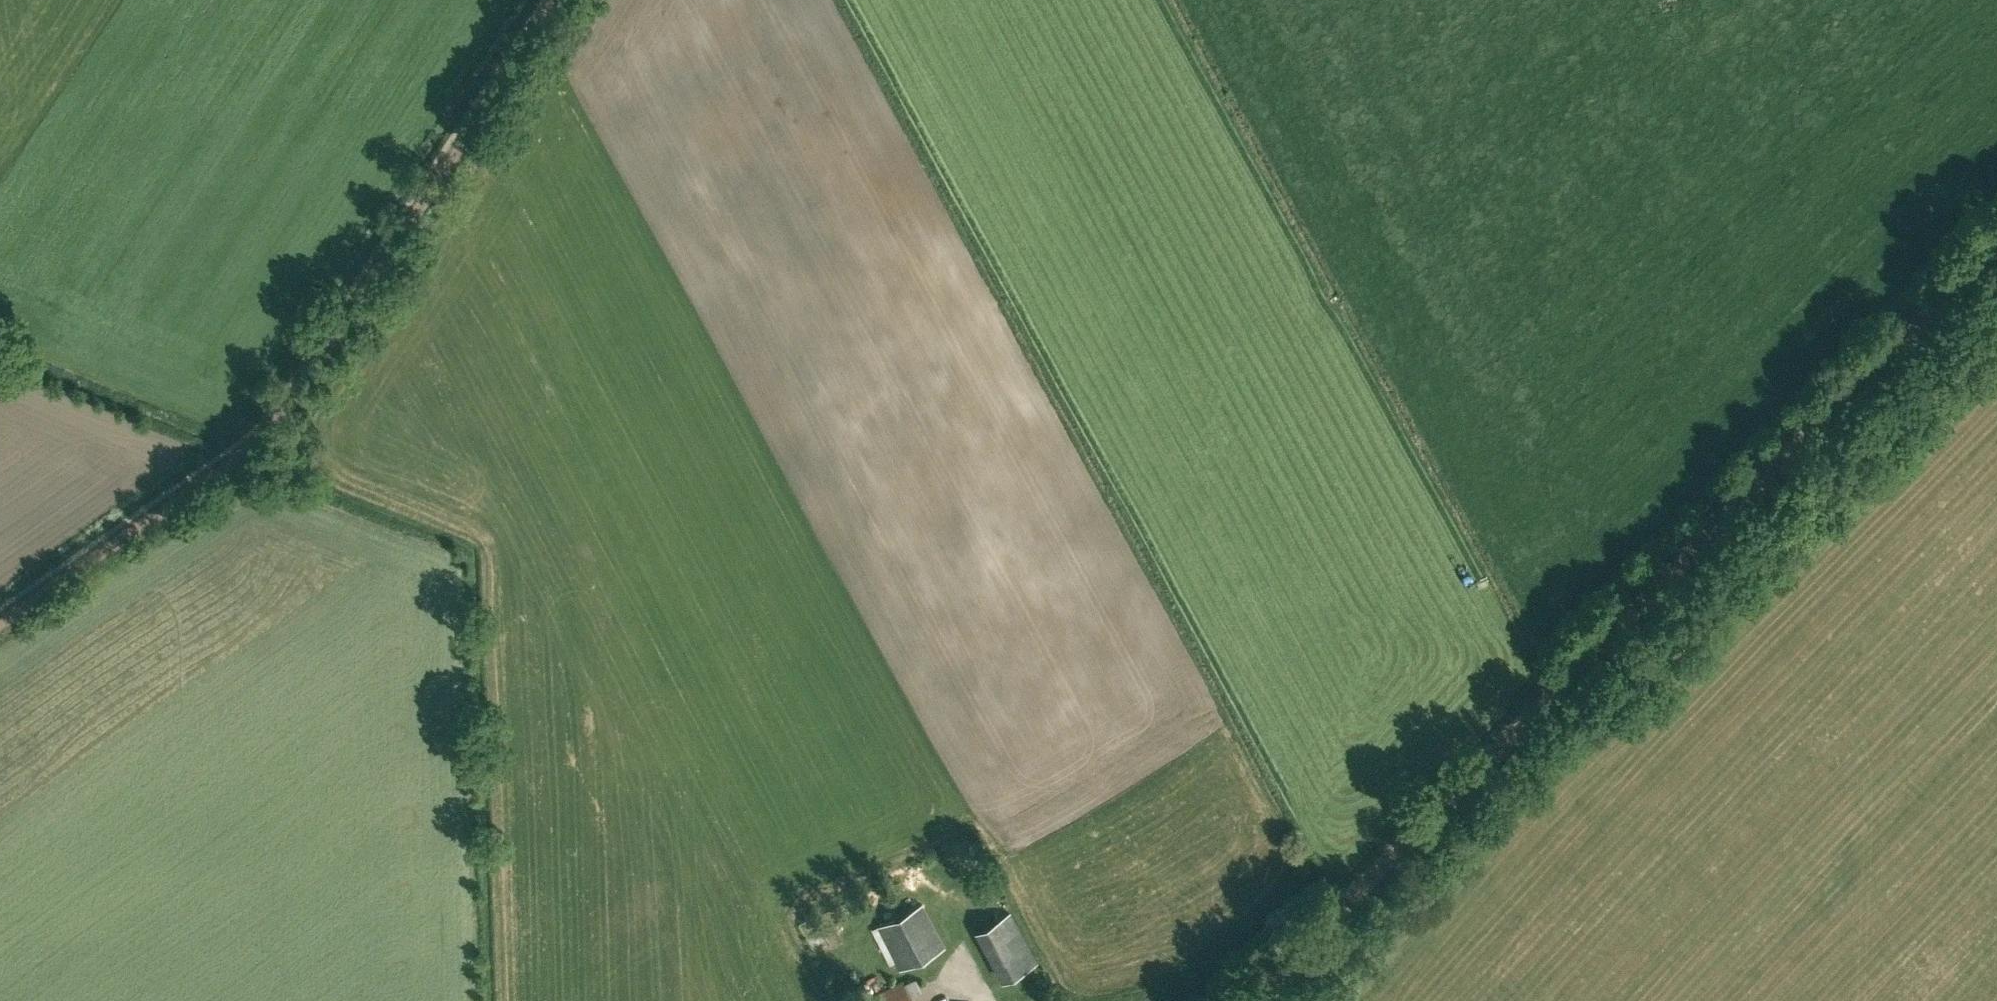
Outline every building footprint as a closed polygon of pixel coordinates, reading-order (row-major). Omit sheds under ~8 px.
[(900,968),(943,945),(921,904),(877,927),(900,968)] [(1035,962),(1035,961),(1009,912),(976,930),(1002,979),(1035,962)] [(903,981),(874,996),(876,1000),(913,1000),(903,981)]
